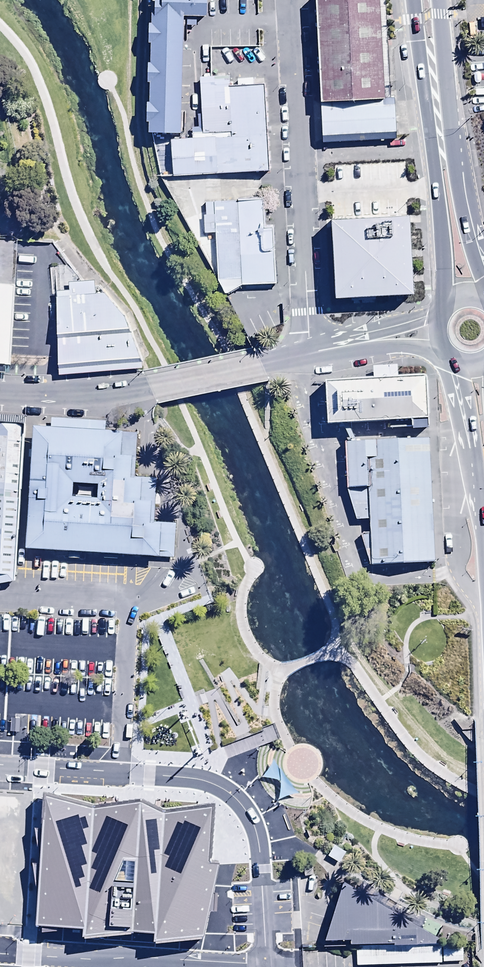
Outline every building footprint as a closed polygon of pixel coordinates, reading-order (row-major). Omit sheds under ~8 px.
[(155,136),(185,137),(188,16),(205,16),(205,0),(159,0),(155,136)] [(314,103),(381,101),(378,0),(311,0),(314,103)] [(208,138),(155,141),(165,181),(271,176),(266,84),(231,85),(231,76),(205,77),(208,138)] [(381,101),(314,103),(315,141),(391,138),(390,101),(381,101)] [(0,104),(0,128),(11,112),(0,104)] [(420,193),(330,195),(334,306),(423,303),(420,193)] [(277,203),(217,206),(221,283),(226,293),(245,282),(280,281),(277,203)] [(18,372),(22,285),(0,284),(0,371),(18,372)] [(61,373),(139,365),(133,337),(108,298),(61,299),(61,373)] [(427,378),(326,381),(327,422),(428,419),(427,378)] [(0,421),(0,589),(19,590),(20,550),(26,422),(0,421)] [(139,427),(26,422),(20,550),(172,557),(173,521),(135,519),(139,427)] [(426,438),(343,443),(345,489),(355,520),(368,520),(368,533),(362,533),(359,535),(369,565),(433,562),(426,438)] [(144,804),(145,793),(66,788),(66,791),(31,788),(27,850),(59,853),(54,931),(135,936),(135,927),(144,804)] [(214,820),(210,809),(144,804),(135,927),(207,931),(214,820)] [(345,878),(325,950),(363,949),(451,948),(345,878)] [(419,925),(437,936),(442,929),(423,917),(419,925)] [(363,949),(364,966),(469,966),(469,947),(451,948),(363,949)]
